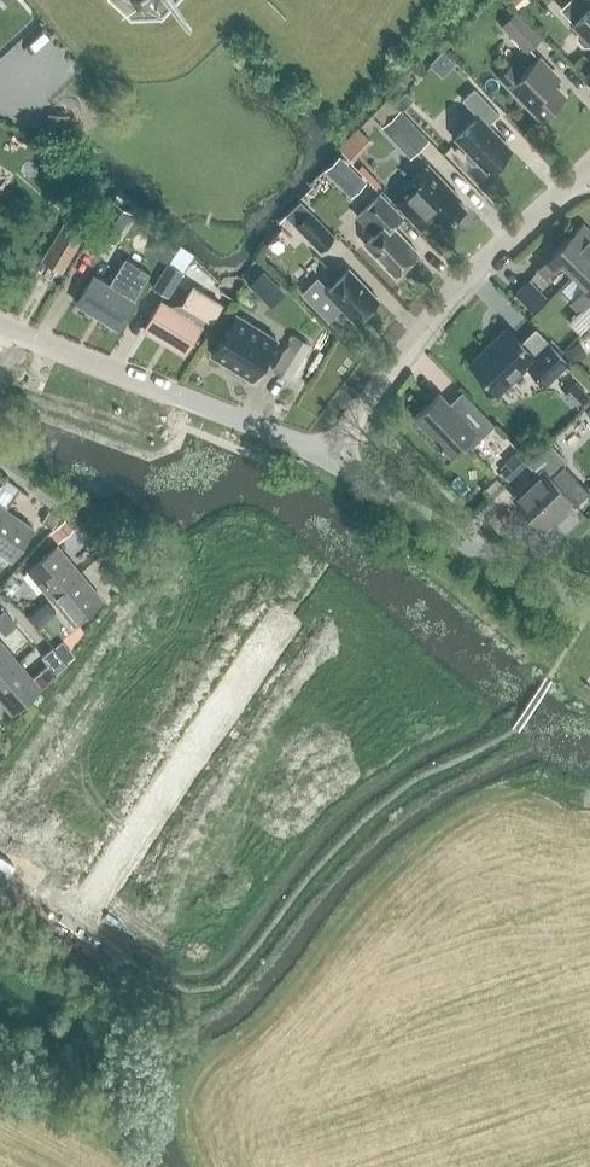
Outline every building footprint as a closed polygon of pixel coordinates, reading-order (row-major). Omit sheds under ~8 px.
[(519,11),(529,1),(528,0),(511,0),(509,2),(519,11)] [(572,24),(579,31),(576,33),(576,39),(583,46),(589,47),(589,46),(589,0),(571,0),(561,9),(573,22),(572,24)] [(542,37),(515,11),(500,25),(527,52),(542,37)] [(445,69),(452,62),(443,53),(436,60),(445,69)] [(509,66),(499,76),(541,120),(564,98),(552,85),(558,79),(538,58),(519,76),(509,66)] [(477,164),(478,163),(487,172),(510,150),(486,125),(498,114),(473,89),(462,100),(477,116),(454,138),(466,150),(464,151),(464,157),(471,164),(477,164)] [(405,94),(394,104),(399,109),(401,111),(412,101),(405,94)] [(373,113),(384,123),(381,126),(398,145),(401,142),(413,154),(427,141),(399,110),(387,99),(373,113)] [(48,117),(46,129),(66,131),(67,119),(48,117)] [(353,195),(366,183),(349,165),(336,177),(353,195)] [(403,189),(404,190),(392,201),(420,229),(431,218),(435,222),(437,219),(444,226),(463,208),(457,201),(459,198),(428,165),(403,189)] [(417,252),(391,226),(401,216),(379,194),(354,217),(372,235),(364,244),(394,274),(417,252)] [(112,242),(130,213),(111,202),(93,231),(112,242)] [(295,225),(319,249),(333,236),(309,212),(295,225)] [(63,223),(41,259),(60,270),(82,234),(63,223)] [(573,274),(589,257),(589,231),(582,223),(552,253),(552,254),(537,270),(545,278),(561,262),(573,274)] [(164,243),(156,255),(166,262),(174,250),(164,243)] [(570,302),(578,311),(569,320),(581,332),(589,323),(589,257),(573,274),(585,286),(570,302)] [(108,285),(93,275),(76,304),(116,328),(133,300),(132,300),(148,274),(124,259),(108,285)] [(168,262),(152,288),(167,298),(184,272),(168,262)] [(355,322),(378,300),(348,269),(326,290),(317,280),(302,295),(328,321),(341,308),(355,322)] [(261,273),(248,286),(259,297),(272,285),(261,273)] [(546,297),(529,279),(513,295),(530,313),(546,297)] [(178,312),(160,301),(143,329),(183,354),(200,326),(199,325),(203,320),(209,323),(221,304),(192,287),(180,306),(181,307),(178,312)] [(235,314),(211,355),(219,360),(219,359),(250,378),(251,379),(265,355),(273,342),(275,339),(235,314)] [(506,328),(469,364),(497,393),(526,366),(545,386),(568,364),(536,330),(521,344),(506,328)] [(277,362),(272,370),(289,380),(310,345),(293,335),(285,349),(277,362)] [(563,352),(571,365),(583,358),(576,345),(563,352)] [(577,407),(589,396),(575,381),(563,392),(577,407)] [(467,450),(479,438),(493,424),(471,401),(459,413),(439,392),(413,417),(449,456),(461,444),(467,450)] [(536,474),(513,497),(543,528),(571,502),(549,478),(566,461),(548,442),(526,463),(536,474)] [(525,463),(515,453),(504,463),(507,466),(501,473),(507,480),(525,463)] [(4,508),(4,509),(19,487),(6,478),(0,487),(0,514),(4,508)] [(490,495),(501,485),(495,479),(484,488),(490,495)] [(0,514),(0,553),(11,560),(33,528),(4,509),(4,508),(0,514)] [(42,522),(51,528),(57,519),(48,513),(42,522)] [(72,529),(64,520),(55,528),(63,537),(72,529)] [(27,570),(50,597),(79,572),(57,545),(27,570)] [(79,572),(50,597),(72,624),(102,599),(79,572)] [(0,613),(0,633),(3,637),(15,627),(2,612),(0,613)] [(17,661),(0,641),(0,676),(17,661)] [(11,713),(57,673),(56,672),(65,664),(51,647),(41,656),(47,664),(31,678),(17,661),(0,676),(0,700),(11,713)] [(52,801),(39,819),(79,847),(93,826),(85,821),(93,809),(57,784),(47,798),(52,801)]
